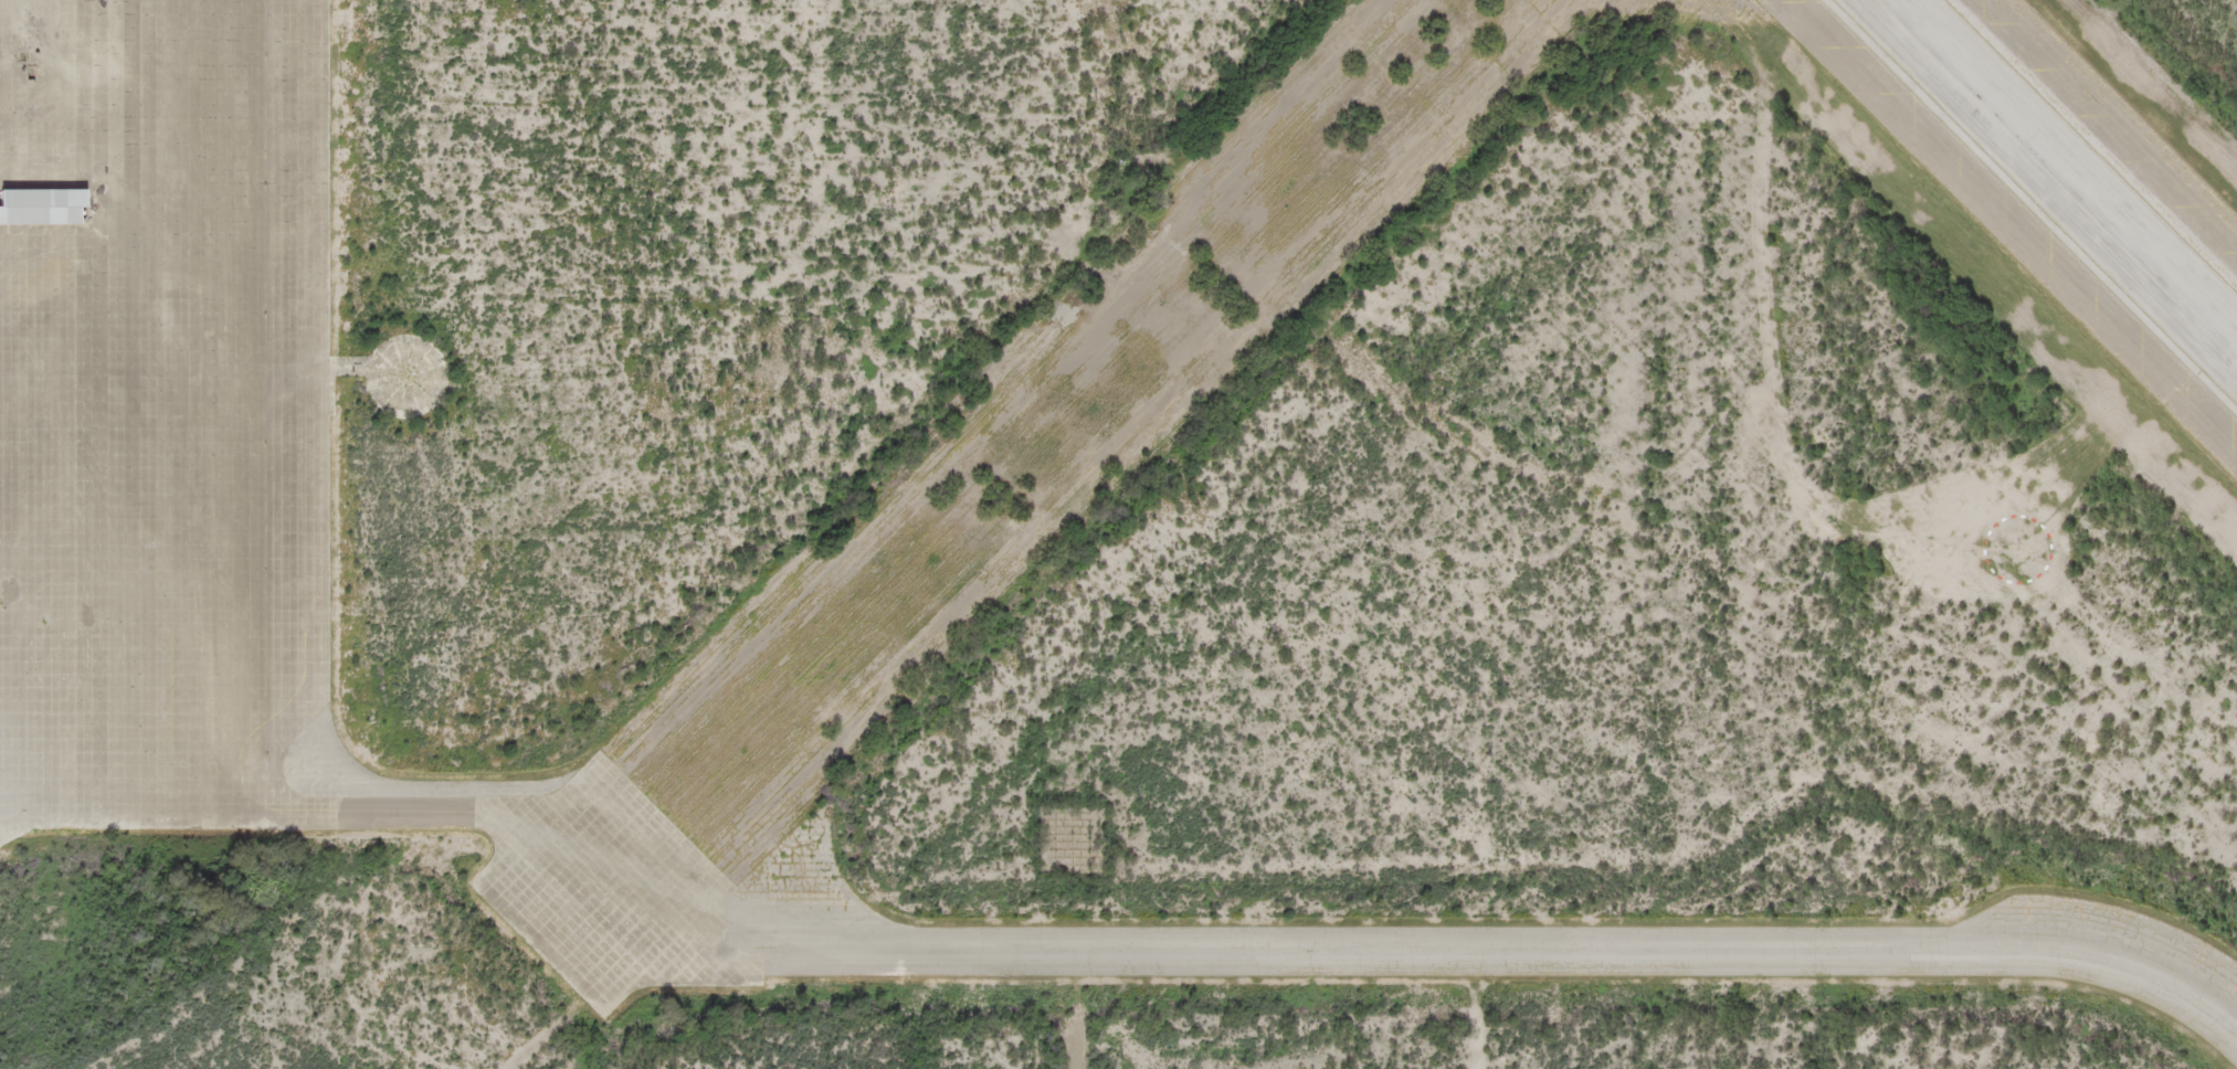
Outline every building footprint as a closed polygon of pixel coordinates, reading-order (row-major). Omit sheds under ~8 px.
[(77,225),(77,209),(83,209),(83,191),(0,191),(0,225),(77,225)]
